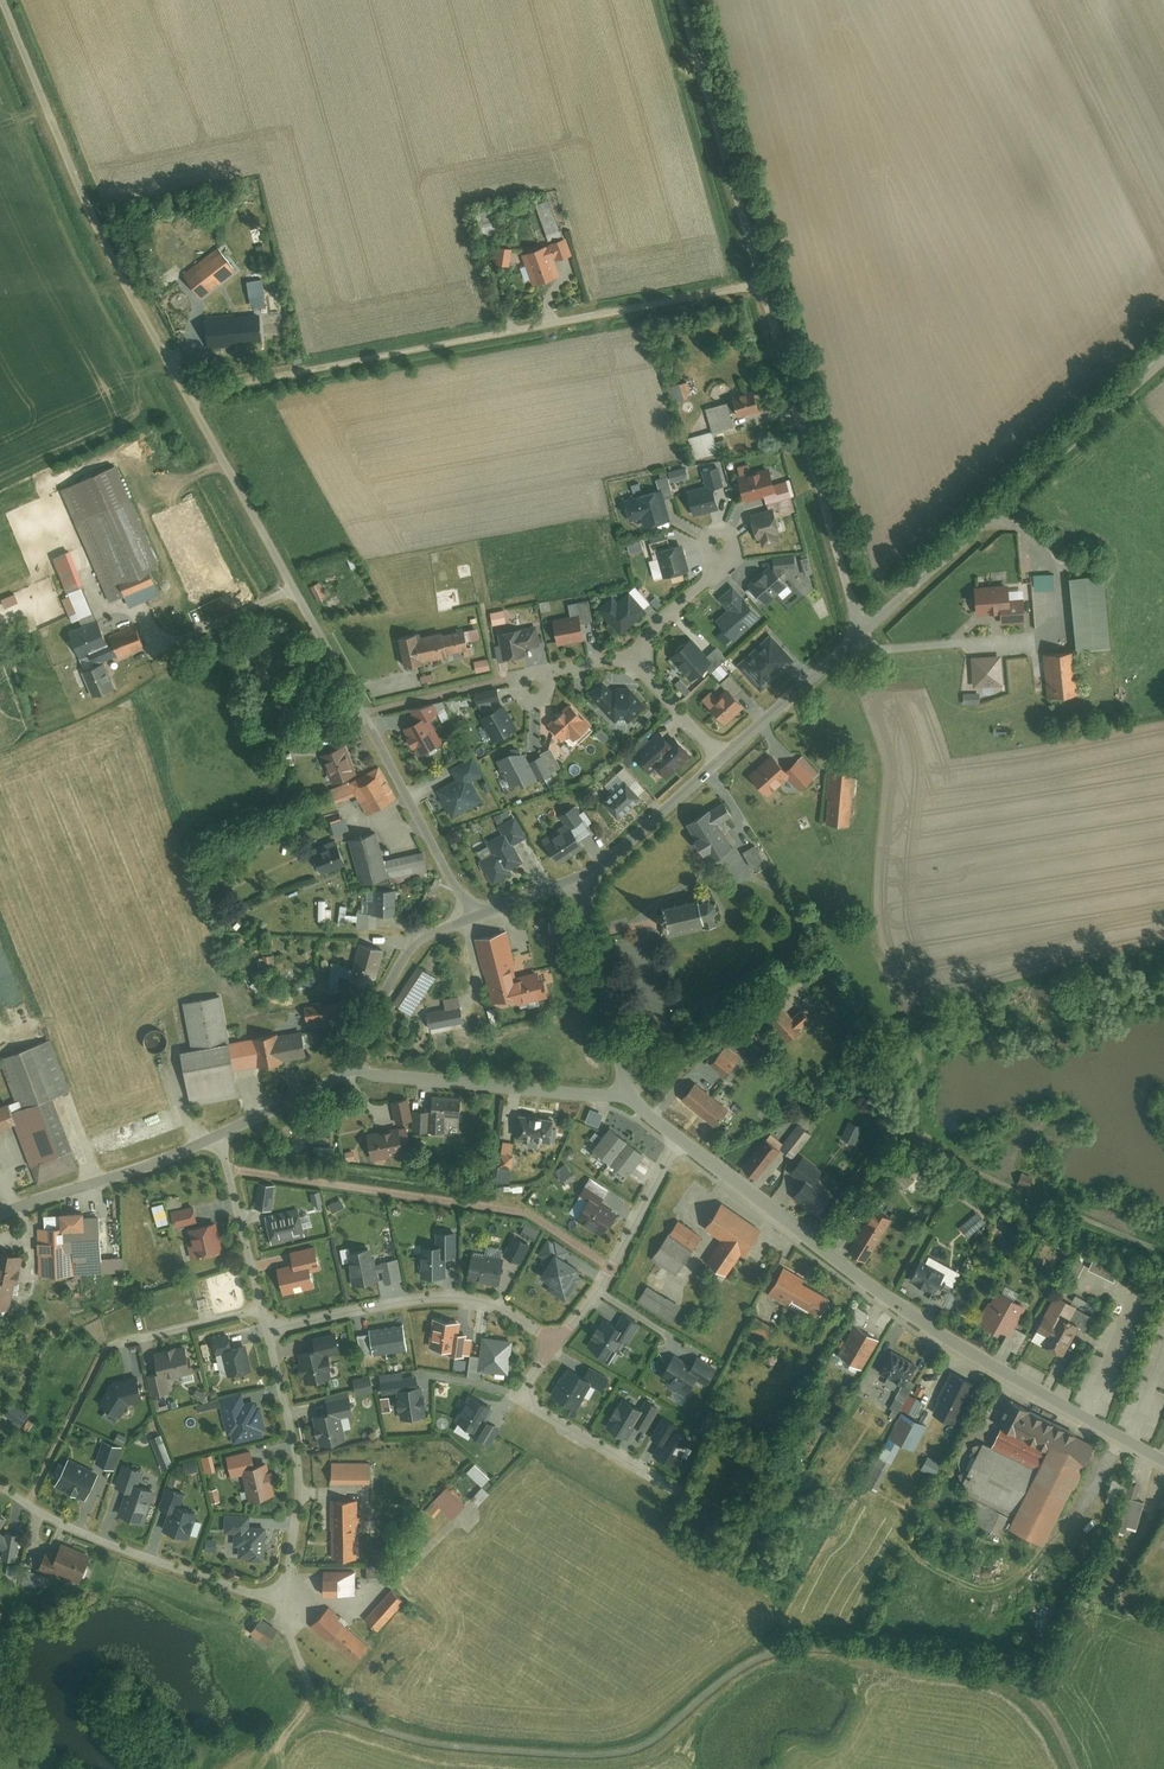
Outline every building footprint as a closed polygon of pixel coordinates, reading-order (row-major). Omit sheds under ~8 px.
[(496,230),(489,206),(475,210),(482,234),(496,230)] [(523,252),(533,283),(556,276),(551,259),(571,253),(565,237),(547,243),(523,252)] [(218,245),(178,278),(195,298),(235,265),(218,245)] [(510,247),(497,246),(496,265),(508,267),(510,247)] [(259,317),(205,318),(206,343),(260,342),(259,317)] [(674,388),(677,399),(694,394),(690,383),(674,388)] [(756,408),(751,389),(721,398),(723,404),(704,410),(709,428),(734,422),(732,415),(756,408)] [(718,427),(693,432),(698,457),(723,452),(718,427)] [(769,464),(739,472),(745,496),(763,491),(766,504),(780,501),(783,511),(795,507),(787,477),(773,481),(769,464)] [(162,595),(156,581),(170,575),(122,465),(63,490),(110,601),(126,594),(132,608),(162,595)] [(643,514),(646,525),(669,518),(664,498),(673,495),(667,475),(655,478),(657,487),(640,492),(641,496),(627,500),(632,517),(643,514)] [(689,491),(694,515),(720,510),(719,501),(724,500),(720,480),(710,482),(710,486),(689,491)] [(774,507),(752,514),(758,534),(762,533),(765,543),(779,539),(777,529),(780,529),(774,507)] [(650,553),(655,551),(662,577),(689,568),(680,538),(670,541),(668,536),(647,543),(650,553)] [(774,557),(775,567),(797,564),(796,554),(774,557)] [(751,586),(766,601),(786,582),(771,567),(751,586)] [(1101,570),(1070,574),(1080,650),(1111,646),(1101,570)] [(75,571),(61,576),(79,624),(93,618),(75,571)] [(322,583),(313,589),(320,602),(330,596),(322,583)] [(718,619),(732,636),(759,613),(733,583),(718,596),(729,610),(718,619)] [(996,610),(997,620),(1023,617),(1020,587),(1006,589),(1006,583),(975,586),(978,612),(996,610)] [(647,610),(646,609),(652,602),(638,587),(606,617),(621,634),(647,610)] [(552,620),(557,644),(584,638),(581,623),(592,621),(587,599),(575,602),(578,615),(552,620)] [(492,614),(494,625),(508,622),(506,612),(492,614)] [(89,650),(107,642),(98,621),(71,632),(80,654),(89,650)] [(110,635),(112,640),(107,642),(89,650),(96,665),(84,670),(94,695),(113,686),(101,659),(118,652),(121,657),(145,647),(135,624),(110,635)] [(519,625),(497,631),(505,659),(525,654),(524,649),(542,644),(536,624),(520,629),(519,625)] [(464,627),(397,640),(402,661),(468,647),(464,627)] [(471,643),(482,641),(479,627),(468,629),(471,643)] [(691,635),(670,655),(691,677),(709,660),(715,666),(727,655),(717,645),(708,653),(691,635)] [(740,667),(760,688),(791,658),(770,638),(740,667)] [(1077,651),(1041,653),(1043,693),(1078,692),(1077,651)] [(1001,654),(972,656),(973,684),(1002,683),(1001,654)] [(475,664),(476,674),(491,671),(490,662),(475,664)] [(709,704),(723,721),(744,703),(738,696),(744,690),(730,674),(720,683),(726,689),(709,704)] [(603,679),(588,692),(614,719),(621,713),(627,719),(646,702),(629,684),(628,685),(613,687),(603,679)] [(500,702),(481,714),(497,739),(516,727),(500,702)] [(570,702),(549,720),(557,729),(562,725),(573,738),(589,725),(570,702)] [(416,751),(440,739),(428,714),(435,711),(431,703),(412,712),(415,718),(403,724),(416,751)] [(662,729),(634,756),(648,770),(658,760),(668,771),(690,750),(676,735),(672,739),(662,729)] [(342,745),(326,750),(334,775),(350,770),(342,745)] [(514,787),(535,776),(541,785),(566,770),(553,749),(530,763),(522,747),(499,760),(514,787)] [(775,753),(748,774),(762,791),(788,771),(799,786),(812,776),(797,757),(785,766),(775,753)] [(440,792),(452,819),(481,806),(470,783),(478,779),(469,761),(453,769),(460,783),(440,792)] [(602,799),(616,814),(640,792),(630,782),(635,777),(624,765),(615,774),(622,781),(602,799)] [(852,768),(824,766),(820,820),(848,822),(852,768)] [(390,793),(375,767),(332,792),(338,802),(353,794),(362,809),(390,793)] [(717,800),(682,822),(709,863),(729,850),(715,828),(730,819),(717,800)] [(547,840),(562,863),(584,848),(572,830),(580,825),(588,837),(598,831),(587,814),(579,820),(572,809),(562,816),(568,826),(547,840)] [(331,818),(334,826),(344,821),(340,814),(331,818)] [(509,870),(525,862),(516,843),(525,838),(516,820),(503,827),(511,843),(497,850),(499,852),(482,861),(495,885),(512,876),(509,870)] [(350,834),(360,880),(425,866),(421,849),(383,857),(377,828),(350,834)] [(340,862),(335,846),(309,855),(314,871),(340,862)] [(755,846),(744,852),(753,868),(764,862),(755,846)] [(393,886),(371,886),(371,909),(393,909),(393,886)] [(724,904),(664,903),(663,932),(723,933),(724,904)] [(374,924),(373,915),(358,916),(358,925),(374,924)] [(536,967),(513,973),(500,928),(474,935),(491,998),(518,991),(519,996),(543,989),(536,967)] [(381,951),(360,945),(350,978),(371,984),(381,951)] [(332,966),(331,981),(340,982),(341,967),(332,966)] [(413,967),(392,999),(409,1010),(430,977),(413,967)] [(340,982),(331,981),(329,994),(338,995),(340,982)] [(177,1045),(186,1098),(239,1090),(235,1064),(305,1053),(301,1031),(275,1035),(274,1029),(235,1036),(228,993),(190,999),(197,1042),(177,1045)] [(356,995),(303,1007),(306,1021),(359,1009),(356,995)] [(771,1001),(758,1013),(783,1038),(805,1016),(795,1005),(785,1015),(771,1001)] [(458,1003),(425,1009),(428,1028),(462,1022),(458,1003)] [(166,1041),(167,1037),(166,1032),(164,1029),(163,1028),(160,1027),(157,1026),(154,1027),(152,1027),(149,1029),(147,1033),(146,1037),(147,1040),(148,1042),(150,1044),(153,1046),(158,1047),(162,1046),(164,1044),(166,1041)] [(11,1121),(36,1180),(75,1163),(47,1097),(69,1088),(43,1027),(2,1045),(27,1105),(14,1110),(10,1101),(0,1105),(0,1126),(11,1121)] [(721,1053),(712,1065),(728,1075),(736,1063),(721,1053)] [(695,1079),(681,1095),(714,1123),(727,1106),(695,1079)] [(392,1096),(396,1114),(408,1111),(404,1093),(392,1096)] [(426,1097),(425,1107),(414,1106),(413,1126),(444,1128),(445,1119),(455,1120),(457,1099),(426,1097)] [(320,1108),(296,1121),(300,1129),(324,1117),(320,1108)] [(555,1117),(520,1112),(517,1136),(555,1141),(557,1128),(554,1128),(555,1117)] [(842,1136),(854,1143),(863,1126),(851,1120),(842,1136)] [(397,1125),(367,1132),(372,1153),(401,1146),(397,1125)] [(807,1136),(797,1127),(780,1148),(789,1156),(807,1136)] [(645,1154),(610,1129),(592,1153),(627,1178),(645,1154)] [(775,1150),(764,1141),(742,1169),(753,1178),(775,1150)] [(316,1145),(315,1158),(327,1159),(328,1146),(316,1145)] [(515,1156),(503,1153),(500,1166),(512,1169),(515,1156)] [(804,1175),(794,1189),(815,1204),(827,1188),(810,1176),(817,1166),(800,1154),(791,1166),(804,1175)] [(905,1157),(895,1168),(910,1182),(920,1171),(905,1157)] [(573,1220),(602,1235),(613,1214),(596,1204),(604,1189),(586,1179),(576,1197),(583,1201),(573,1220)] [(259,1184),(254,1208),(272,1211),(276,1187),(259,1184)] [(754,1231),(712,1200),(711,1200),(699,1216),(722,1232),(705,1256),(725,1271),(754,1231)] [(37,1226),(37,1273),(74,1273),(74,1261),(98,1261),(98,1213),(81,1213),(81,1206),(59,1206),(59,1226),(37,1226)] [(300,1207),(267,1215),(275,1245),(308,1237),(300,1207)] [(195,1208),(173,1213),(176,1226),(198,1221),(195,1208)] [(883,1217),(870,1209),(846,1246),(860,1254),(883,1217)] [(959,1227),(969,1238),(983,1225),(973,1214),(959,1227)] [(682,1216),(657,1250),(679,1267),(704,1233),(682,1216)] [(190,1229),(197,1260),(225,1254),(218,1222),(190,1229)] [(562,1259),(570,1248),(551,1235),(538,1253),(550,1261),(541,1274),(552,1282),(548,1289),(558,1296),(567,1283),(572,1287),(579,1277),(573,1274),(577,1269),(562,1259)] [(444,1275),(444,1245),(420,1245),(420,1275),(444,1275)] [(373,1246),(344,1252),(351,1286),(362,1284),(380,1280),(373,1246)] [(1113,1275),(1120,1260),(1095,1249),(1091,1257),(1078,1251),(1070,1269),(1084,1275),(1089,1264),(1113,1275)] [(0,1251),(0,1305),(5,1306),(12,1279),(20,1281),(26,1258),(0,1251)] [(314,1252),(276,1261),(284,1290),(321,1281),(314,1252)] [(498,1283),(501,1256),(473,1253),(470,1279),(498,1283)] [(945,1271),(921,1258),(918,1263),(910,1278),(932,1289),(927,1297),(941,1304),(950,1288),(939,1282),(945,1271)] [(780,1263),(764,1290),(789,1305),(793,1299),(816,1313),(827,1296),(804,1282),(806,1279),(780,1263)] [(643,1283),(633,1298),(665,1319),(675,1304),(643,1283)] [(981,1322),(1009,1338),(1026,1308),(997,1292),(981,1322)] [(1083,1325),(1091,1309),(1065,1297),(1055,1318),(1042,1311),(1037,1323),(1047,1328),(1042,1338),(1062,1347),(1074,1321),(1083,1325)] [(779,1326),(760,1315),(752,1328),(770,1340),(779,1326)] [(627,1330),(607,1316),(586,1347),(606,1361),(627,1330)] [(463,1322),(433,1318),(430,1345),(460,1349),(463,1322)] [(877,1338),(855,1326),(839,1355),(862,1367),(877,1338)] [(1005,1349),(1017,1356),(1028,1336),(1016,1329),(1005,1349)] [(301,1354),(309,1383),(333,1376),(332,1370),(336,1369),(332,1354),(344,1351),(339,1334),(314,1341),(317,1350),(301,1354)] [(224,1356),(229,1378),(256,1372),(249,1342),(238,1345),(236,1335),(213,1340),(217,1358),(224,1356)] [(512,1342),(482,1339),(478,1365),(509,1369),(512,1342)] [(156,1352),(162,1375),(150,1378),(155,1398),(173,1394),(169,1379),(197,1372),(191,1344),(156,1352)] [(917,1363),(891,1348),(879,1370),(904,1384),(917,1363)] [(718,1368),(694,1353),(687,1365),(670,1355),(658,1377),(675,1387),(673,1390),(686,1398),(697,1378),(709,1384),(718,1368)] [(568,1364),(549,1395),(570,1409),(590,1378),(568,1364)] [(971,1380),(950,1370),(933,1408),(953,1418),(971,1380)] [(99,1404),(122,1417),(130,1404),(132,1404),(146,1400),(138,1372),(114,1376),(99,1404)] [(411,1390),(409,1374),(379,1379),(382,1396),(395,1394),(399,1421),(427,1416),(422,1388),(411,1390)] [(224,1401),(233,1444),(265,1437),(255,1394),(224,1401)] [(642,1425),(655,1403),(641,1394),(634,1404),(620,1395),(602,1424),(620,1435),(630,1418),(642,1425)] [(491,1407),(469,1395),(457,1420),(478,1431),(491,1407)] [(315,1416),(322,1447),(348,1441),(346,1431),(349,1431),(346,1418),(357,1416),(352,1396),(328,1402),(331,1413),(315,1416)] [(1096,1446),(1009,1398),(996,1422),(1003,1426),(993,1445),(986,1441),(963,1484),(1016,1511),(1009,1523),(1040,1540),(1084,1460),(1087,1461),(1096,1446)] [(16,1404),(8,1416),(24,1427),(32,1414),(16,1404)] [(678,1416),(663,1407),(650,1430),(663,1437),(651,1458),(676,1472),(693,1441),(671,1429),(678,1416)] [(905,1413),(891,1437),(913,1450),(926,1425),(905,1413)] [(106,1442),(97,1466),(115,1472),(123,1448),(106,1442)] [(254,1451),(228,1457),(233,1478),(245,1475),(251,1502),(275,1496),(273,1487),(278,1486),(275,1472),(271,1473),(269,1465),(257,1468),(254,1451)] [(889,1464),(872,1455),(859,1479),(877,1488),(889,1464)] [(213,1459),(202,1462),(206,1476),(217,1473),(213,1459)] [(67,1462),(56,1487),(87,1500),(98,1475),(67,1462)] [(124,1466),(115,1485),(127,1491),(136,1472),(124,1466)] [(1137,1493),(1140,1479),(1115,1474),(1112,1495),(1125,1497),(1120,1524),(1136,1527),(1141,1494),(1137,1493)] [(136,1478),(123,1513),(144,1521),(157,1486),(136,1478)] [(926,1505),(933,1510),(940,1499),(933,1494),(926,1505)] [(351,1498),(331,1498),(331,1554),(351,1554),(351,1498)] [(175,1502),(164,1532),(185,1540),(190,1526),(196,1528),(202,1512),(175,1502)] [(984,1505),(970,1533),(993,1544),(1007,1516),(984,1505)] [(264,1525),(236,1525),(236,1559),(264,1559),(264,1525)] [(8,1534),(7,1536),(0,1530),(0,1546),(4,1549),(2,1559),(16,1562),(21,1537),(8,1534)] [(89,1558),(61,1548),(55,1565),(42,1560),(38,1573),(53,1579),(56,1568),(82,1578),(89,1558)] [(384,1561),(361,1561),(361,1571),(384,1571),(384,1561)] [(15,1564),(10,1578),(18,1580),(22,1566),(15,1564)] [(349,1569),(318,1568),(318,1586),(340,1587),(340,1579),(349,1579),(349,1569)] [(34,1575),(31,1585),(44,1589),(47,1580),(34,1575)] [(402,1594),(388,1583),(363,1612),(378,1624),(402,1594)] [(1137,1585),(1122,1592),(1128,1605),(1143,1597),(1137,1585)] [(323,1605),(308,1621),(350,1658),(361,1646),(343,1630),(346,1626),(323,1605)] [(274,1627),(261,1617),(253,1628),(266,1638),(274,1627)]
